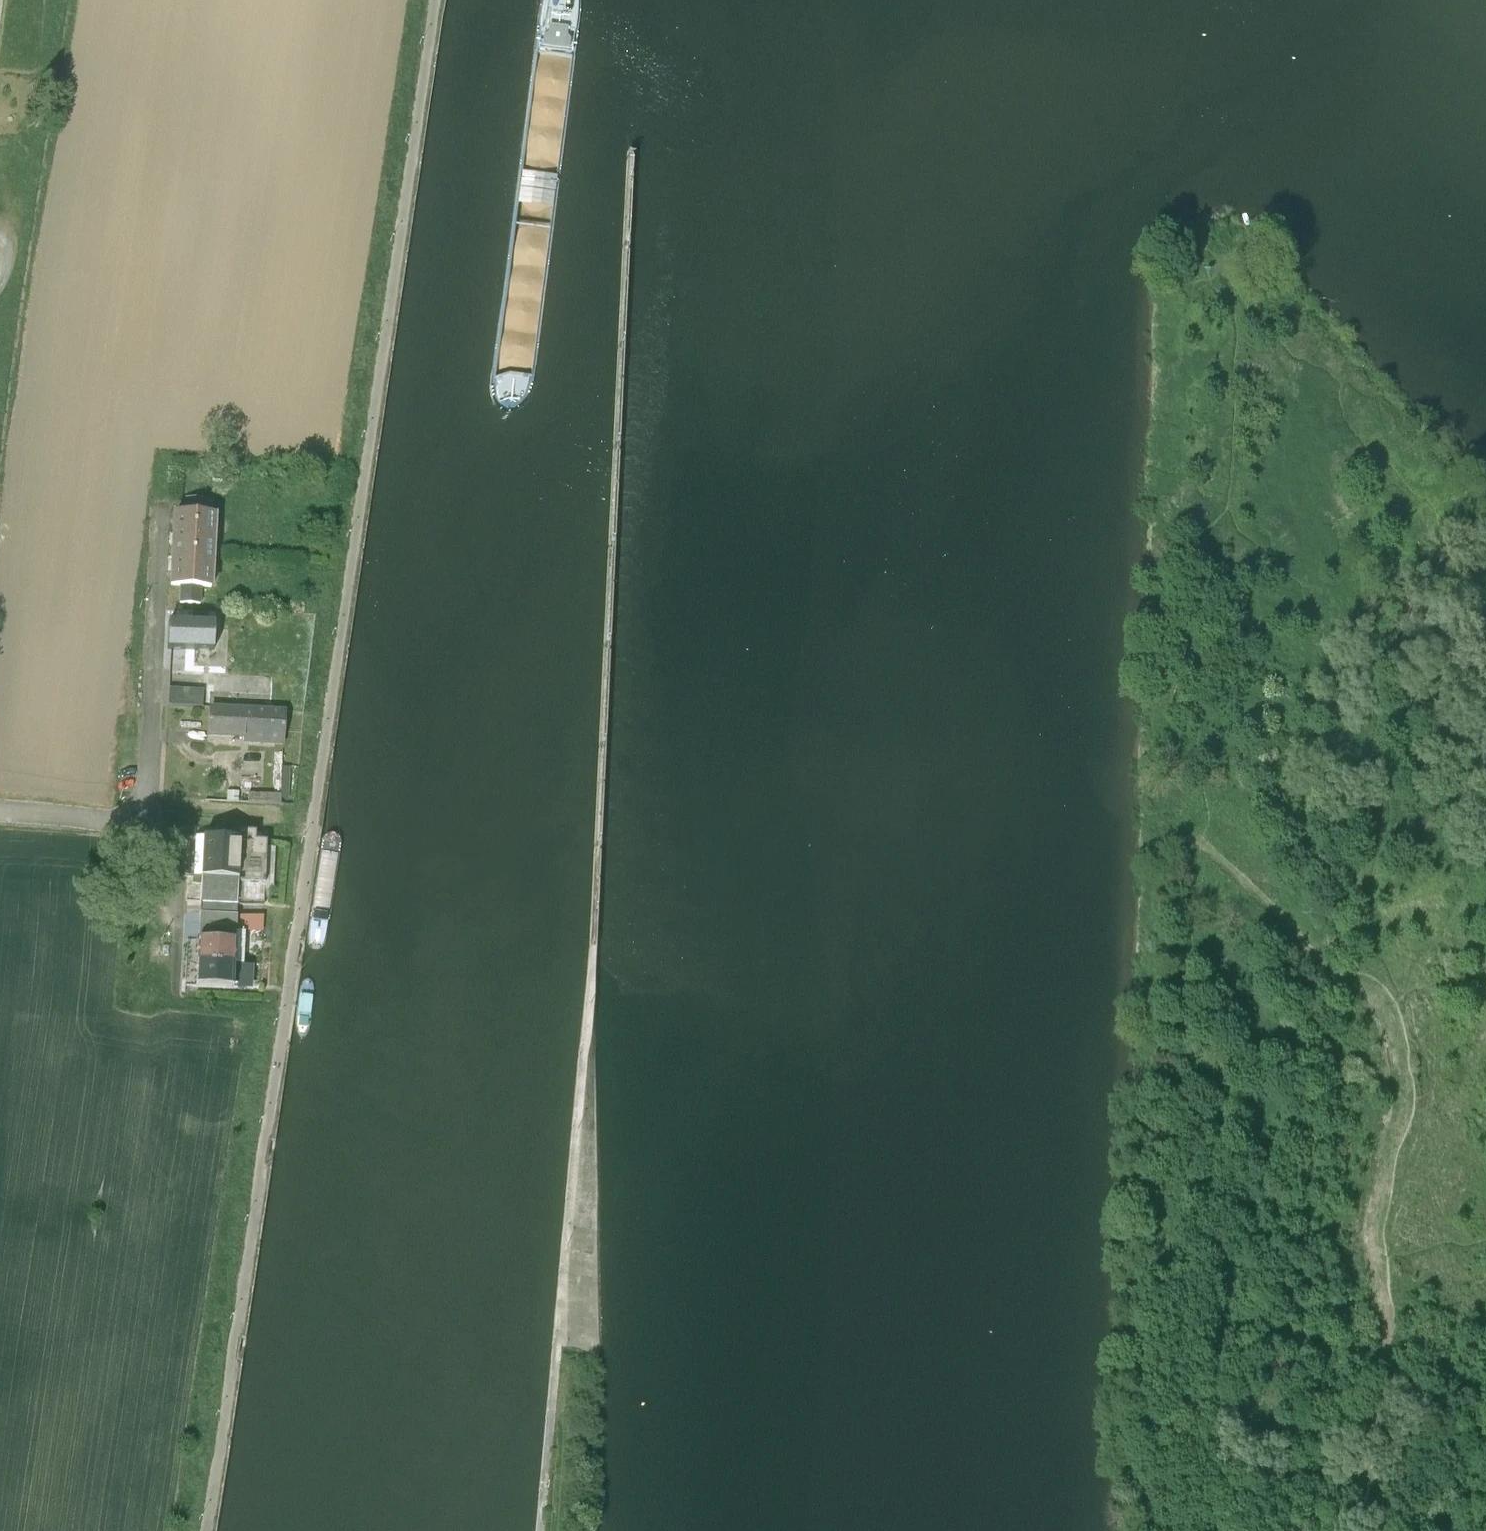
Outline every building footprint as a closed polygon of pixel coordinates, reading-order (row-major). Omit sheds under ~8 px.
[(188,462),(180,469),(186,476),(194,469),(188,462)] [(182,509),(211,510),(212,496),(183,494),(182,509)] [(171,546),(215,548),(217,511),(211,510),(182,509),(173,508),(171,546)] [(215,548),(171,546),(169,584),(180,584),(202,585),(213,586),(215,548)] [(202,585),(180,584),(179,600),(201,601),(202,585)] [(169,619),(168,645),(213,647),(214,621),(169,619)] [(251,673),(250,694),(271,695),(272,674),(251,673)] [(169,685),(168,701),(203,703),(204,687),(169,685)] [(243,735),(244,704),(216,703),(209,703),(208,733),(243,735)] [(244,704),(243,735),(243,740),(284,742),(286,706),(253,705),(244,704)] [(227,792),(227,797),(239,798),(239,788),(227,787),(227,792)] [(248,792),(248,799),(281,800),(281,790),(248,789),(248,792)] [(200,910),(237,912),(237,901),(237,899),(245,900),(246,879),(266,880),(267,836),(256,836),(256,827),(234,826),(234,833),(242,833),(240,878),(201,876),(200,897),(200,898),(200,910)] [(202,831),(199,875),(201,876),(240,878),(242,833),(234,833),(202,831)] [(235,961),(234,984),(252,985),(254,961),(244,961),(245,928),(236,928),(237,912),(200,910),(198,936),(236,938),(235,961)] [(196,959),(235,961),(236,938),(198,936),(197,936),(196,959)] [(235,961),(196,959),(195,983),(234,984),(235,961)]
